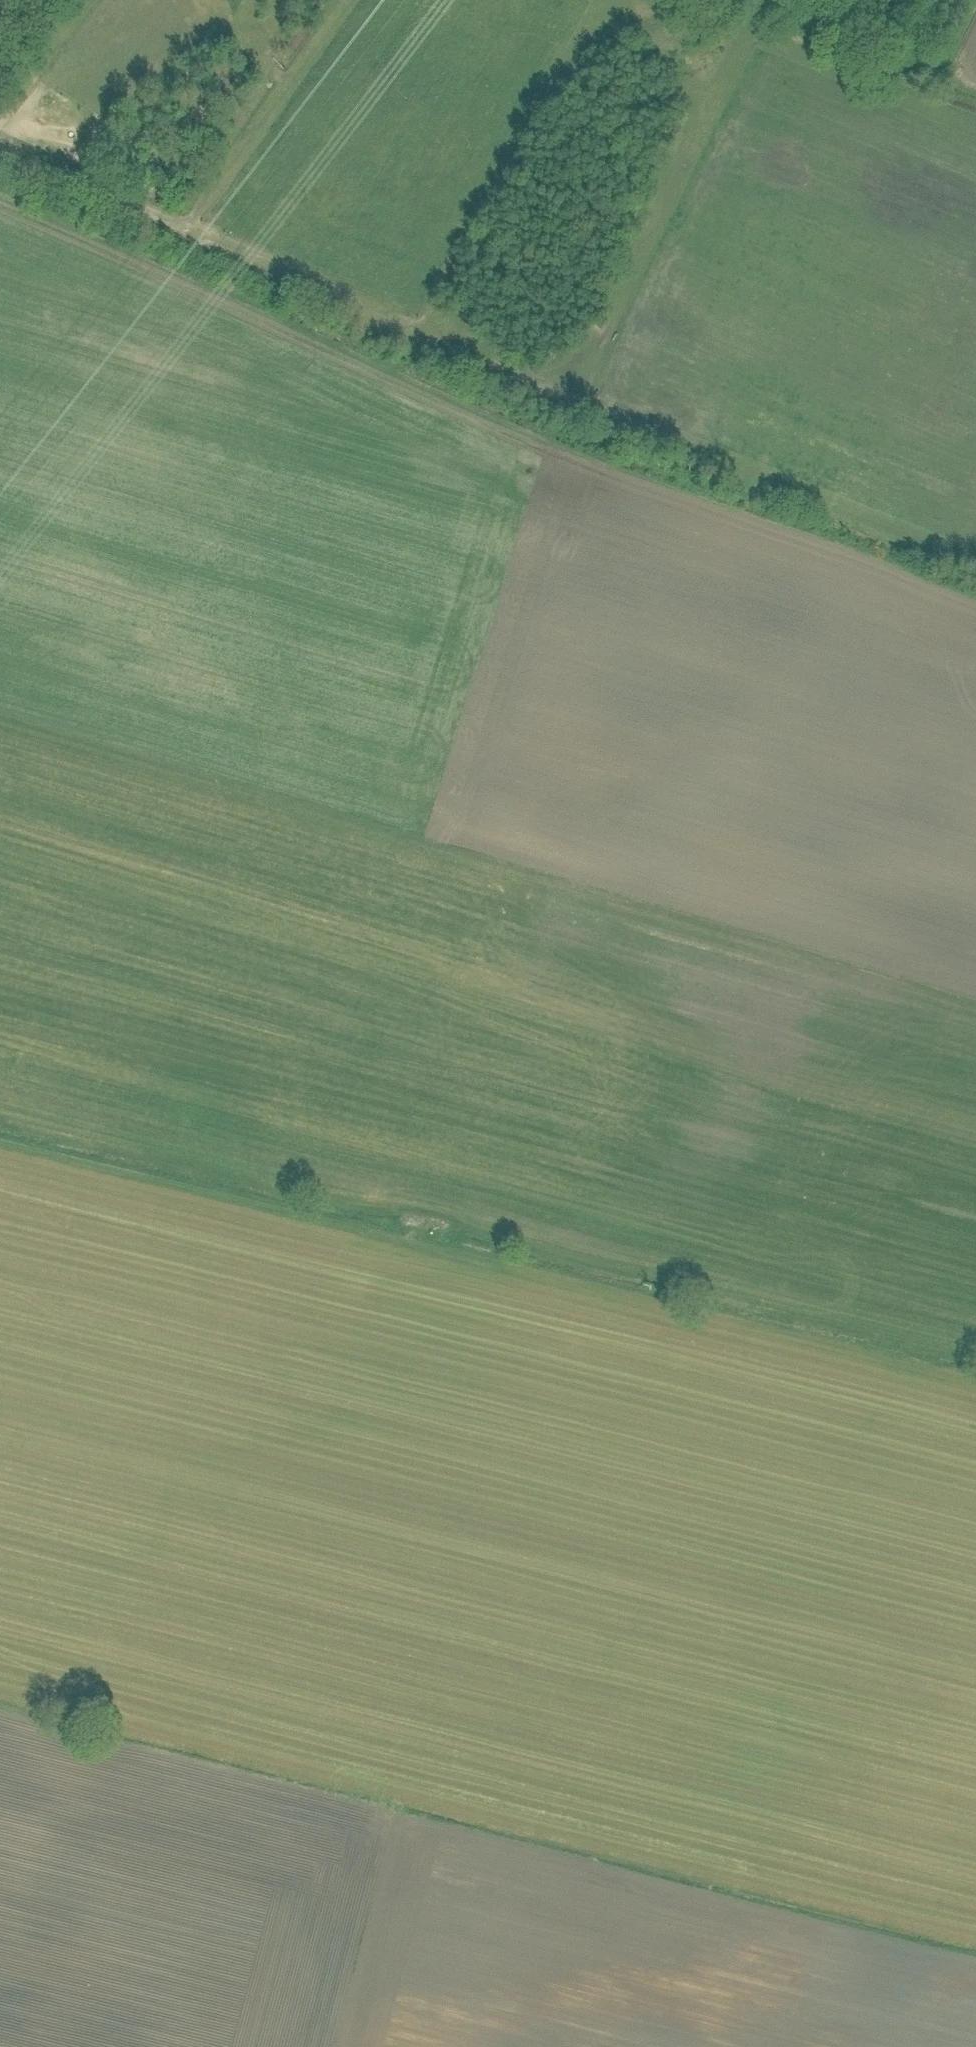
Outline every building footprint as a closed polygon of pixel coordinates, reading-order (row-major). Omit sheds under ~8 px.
[(12,87),(4,100),(17,107),(24,94),(12,87)]
